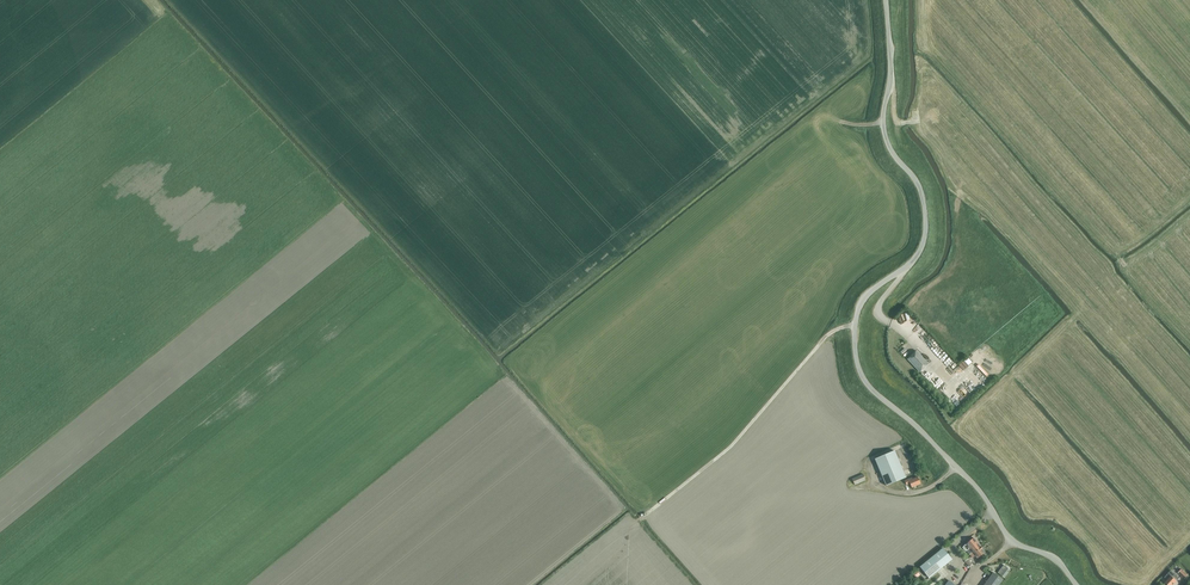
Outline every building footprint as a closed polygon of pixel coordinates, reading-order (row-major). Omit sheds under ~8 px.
[(908,359),(920,372),(928,364),(916,351),(908,359)] [(968,356),(959,365),(964,370),(973,361),(968,356)] [(929,380),(938,388),(944,382),(935,374),(929,380)] [(895,451),(875,459),(886,486),(906,477),(895,451)] [(852,478),(855,485),(866,480),(863,474),(852,478)] [(904,481),(906,484),(910,483),(911,488),(921,484),(918,477),(912,479),(912,478),(904,481)] [(963,546),(967,550),(969,548),(972,552),(970,554),(973,558),(975,556),(977,558),(985,552),(974,538),(963,546)] [(953,557),(944,546),(921,565),(930,576),(953,557)] [(970,567),(973,563),(968,558),(965,561),(970,567)] [(998,573),(1004,578),(1010,570),(1003,565),(998,573)] [(1180,565),(1177,568),(1184,574),(1187,571),(1180,565)] [(1168,584),(1173,584),(1177,581),(1174,578),(1176,576),(1177,576),(1171,570),(1163,580),(1168,584)] [(1003,580),(993,572),(984,584),(999,584),(1003,580)]
